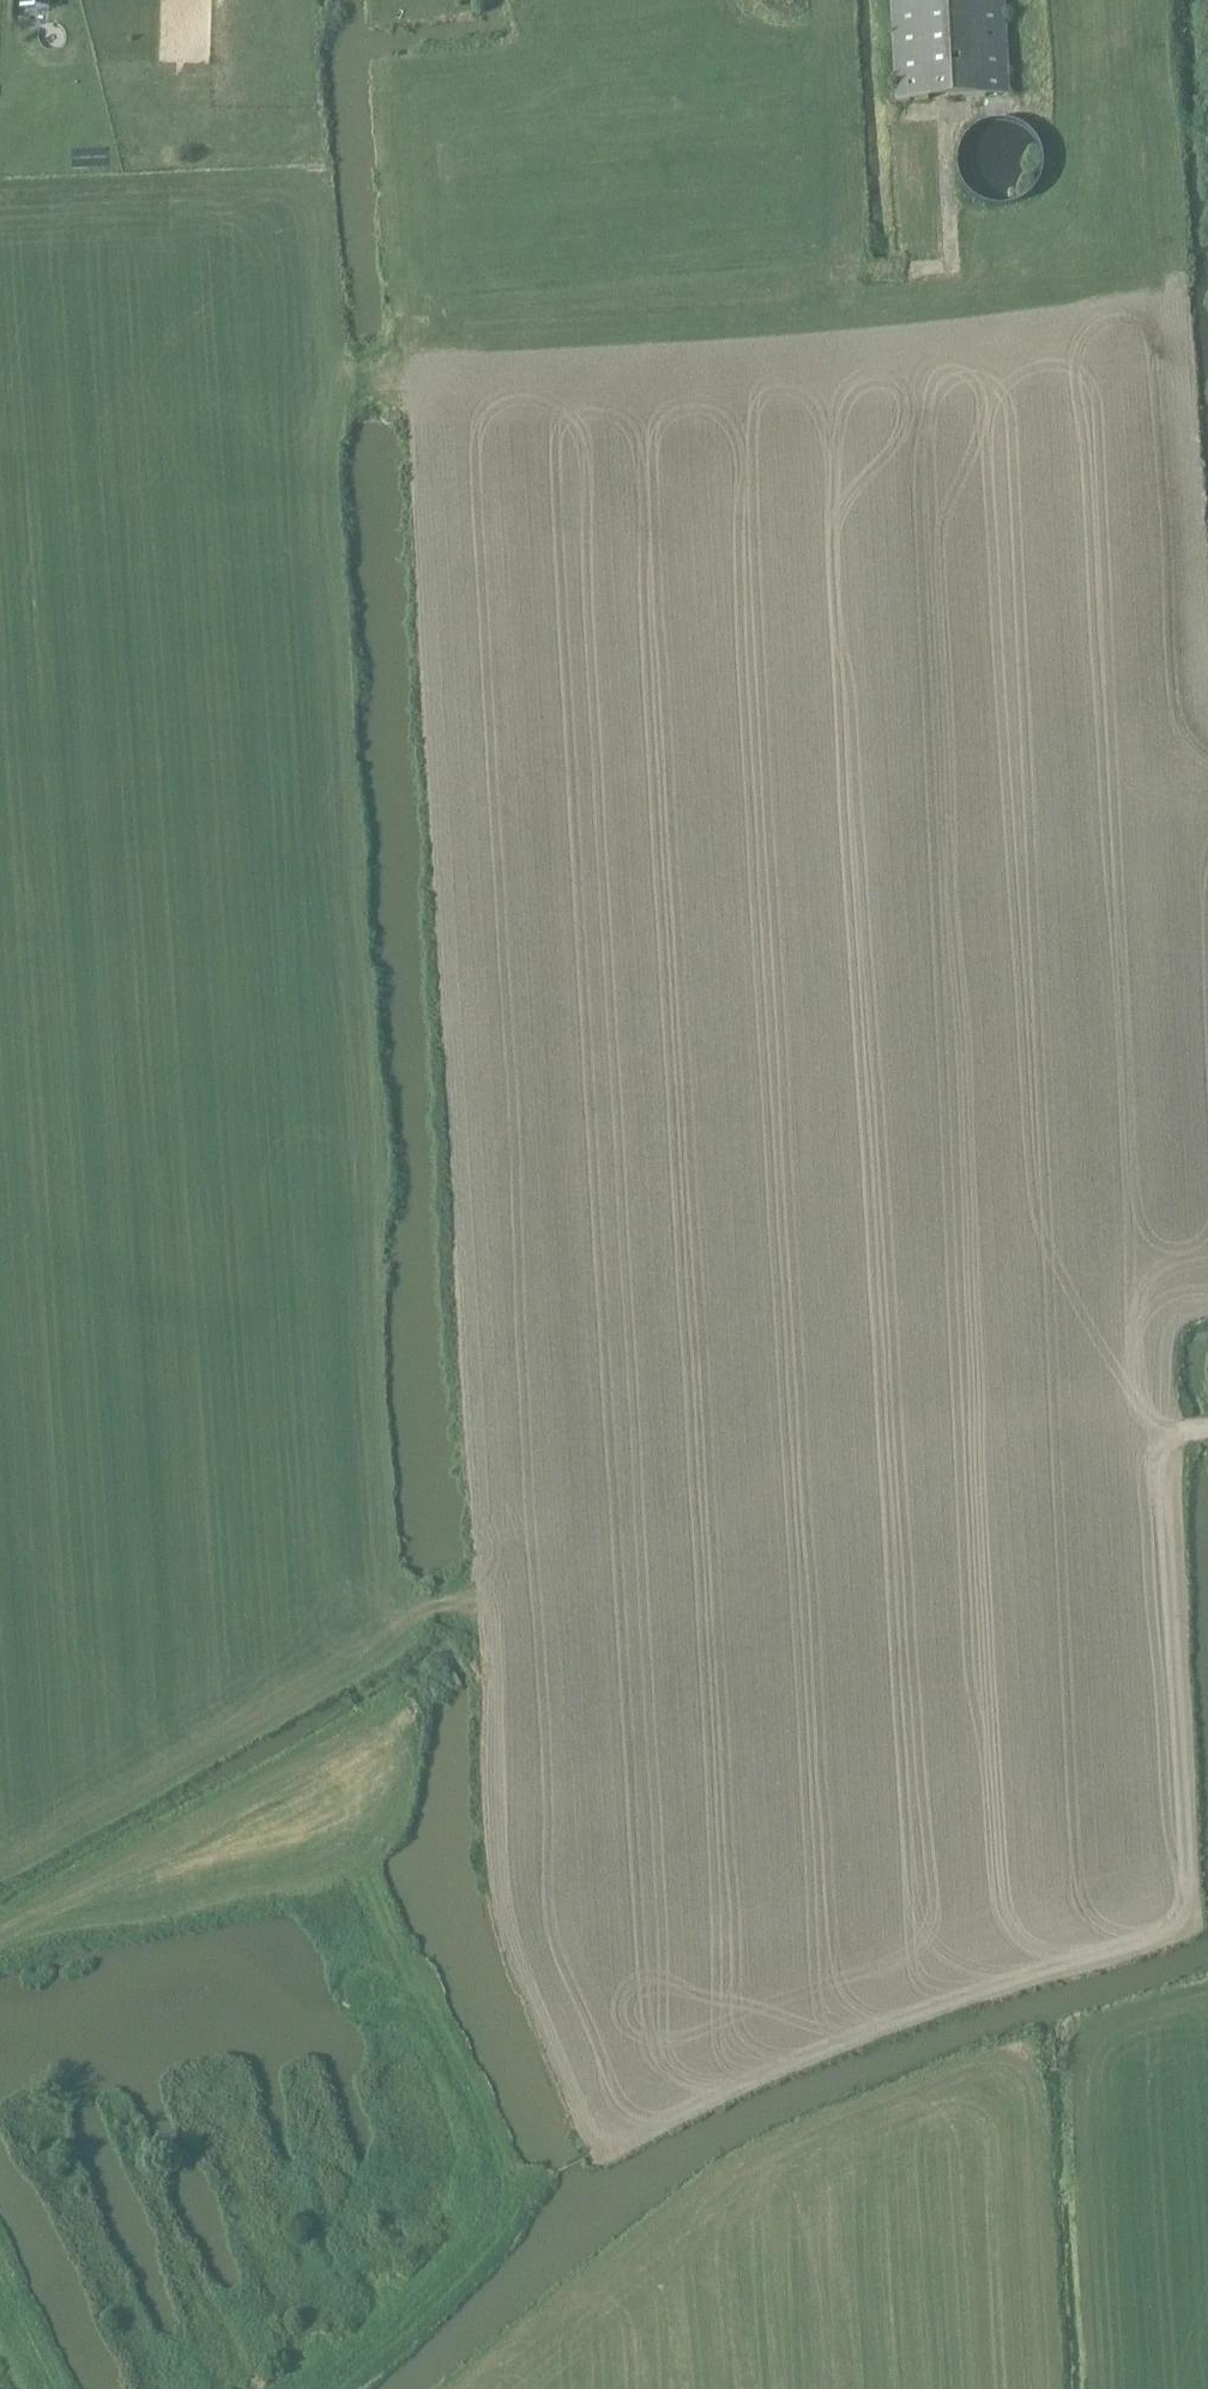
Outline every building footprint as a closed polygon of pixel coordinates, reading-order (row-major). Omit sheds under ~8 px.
[(41,4),(43,22),(63,19),(60,1),(41,4)] [(1200,1),(1200,32),(1207,31),(1207,1),(1200,1)] [(930,6),(894,8),(897,62),(933,61),(930,6)] [(1040,172),(1041,164),(1040,156),(1038,149),(1035,142),(1030,135),(1024,130),(1018,126),(1010,123),(1002,122),(994,122),(987,123),(979,126),(973,131),(967,136),(963,143),(959,150),(958,158),(957,166),(959,174),(961,181),(965,188),(971,194),(977,198),(984,202),(992,204),(1000,205),(1008,204),(1015,201),(1022,198),(1028,193),(1033,187),(1037,180),(1040,172)]
